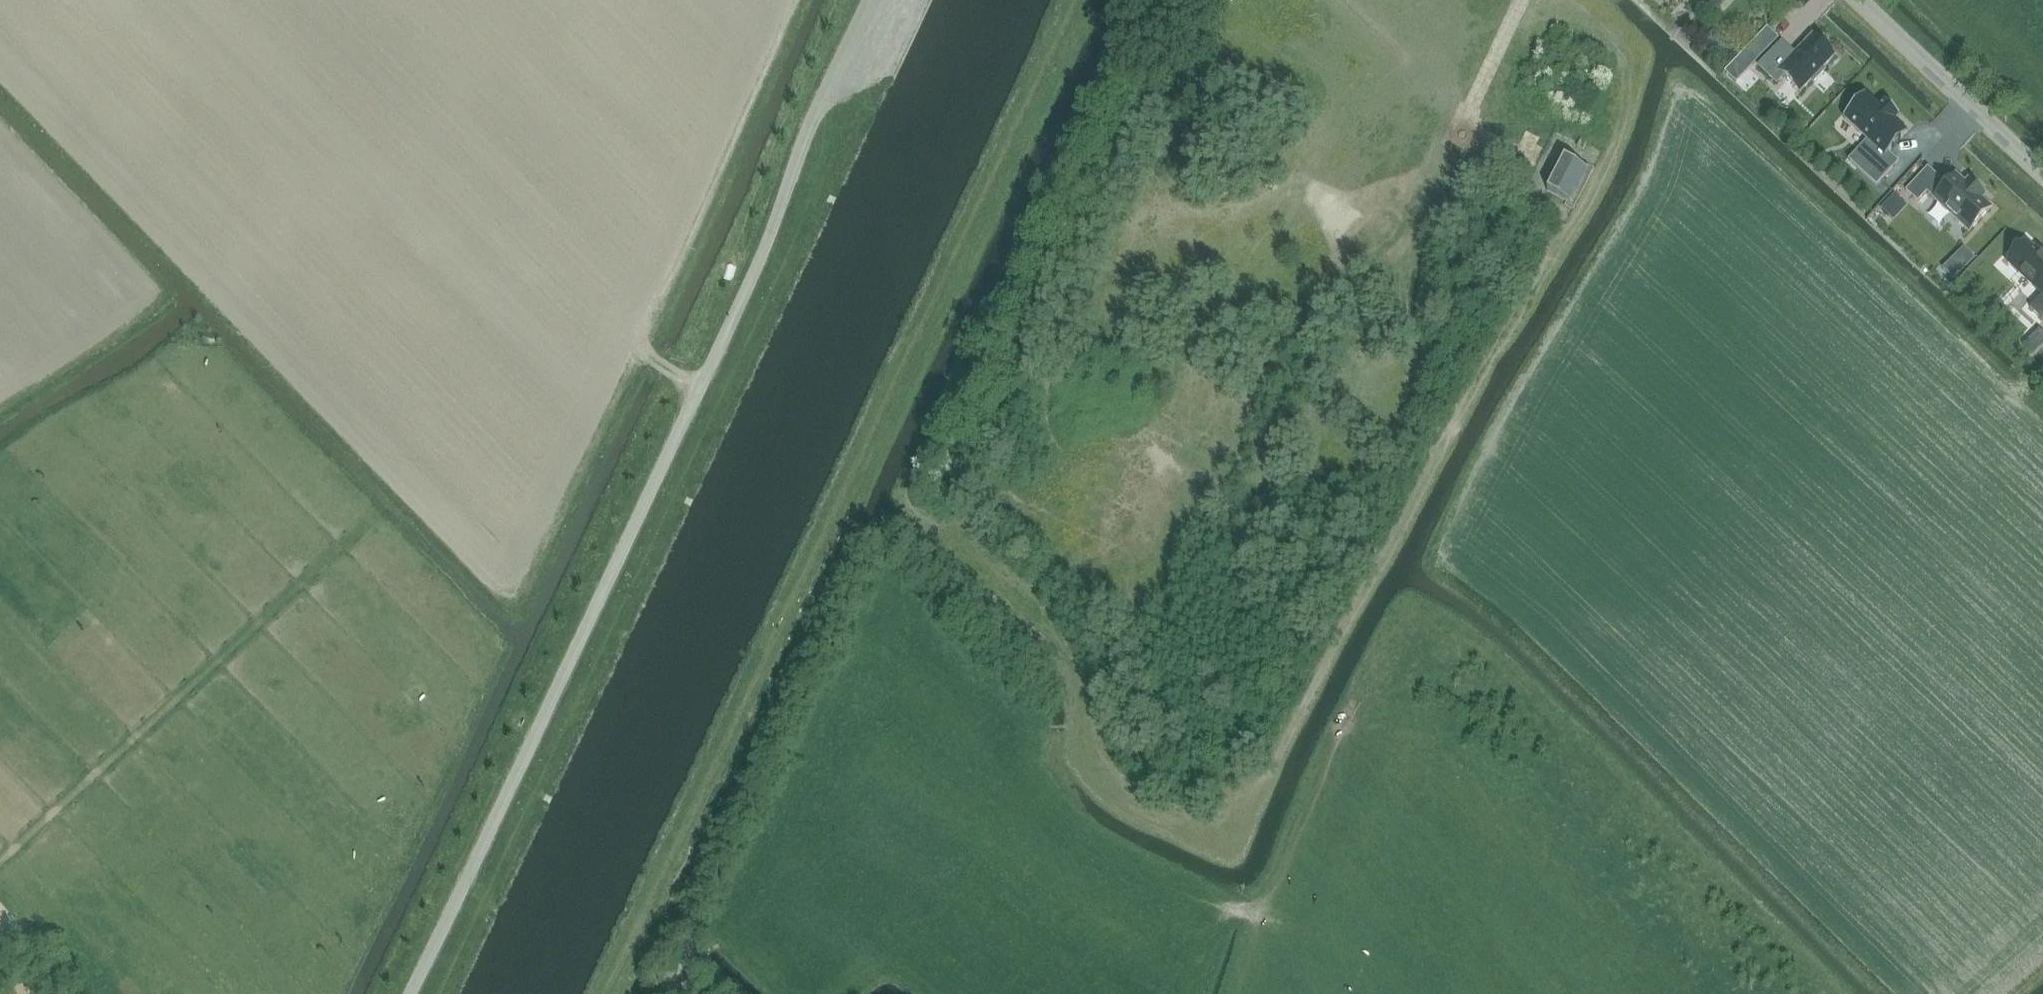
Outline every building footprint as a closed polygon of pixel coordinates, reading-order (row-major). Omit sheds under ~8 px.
[(1764,57),(1756,66),(1776,85),(1783,78),(1799,93),(1810,81),(1813,84),(1825,72),(1822,69),(1834,57),(1810,35),(1792,54),(1779,41),(1764,57)] [(1755,39),(1724,72),(1734,82),(1766,49),(1755,39)] [(1866,95),(1845,118),(1867,140),(1876,148),(1857,169),(1876,187),(1899,162),(1889,153),(1907,133),(1894,121),(1898,117),(1883,103),(1879,108),(1866,95)] [(1590,165),(1587,169),(1564,158),(1547,191),(1567,201),(1564,206),(1573,210),(1595,168),(1590,165)] [(1928,168),(1906,192),(1918,203),(1927,193),(1969,233),(1991,209),(1981,200),(1984,197),(1968,182),(1965,185),(1956,176),(1946,186),(1939,180),(1940,179),(1928,168)] [(1893,194),(1885,203),(1894,212),(1902,203),(1893,194)] [(2007,263),(2042,296),(2030,309),(2042,320),(2042,318),(2042,258),(2041,257),(2042,255),(2042,254),(2040,256),(2027,243),(2007,263)] [(1963,248),(1957,255),(1968,266),(1974,259),(1963,248)] [(2023,346),(2033,355),(2042,345),(2042,332),(2040,329),(2023,346)]
